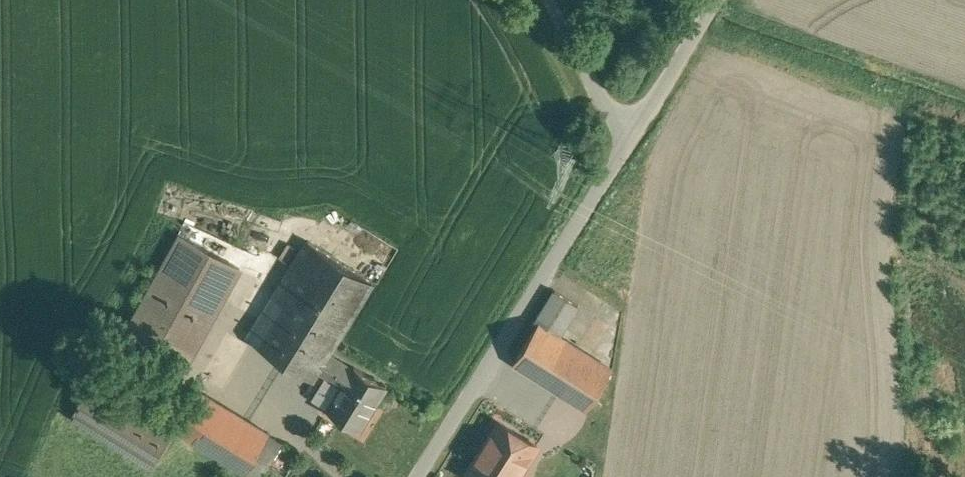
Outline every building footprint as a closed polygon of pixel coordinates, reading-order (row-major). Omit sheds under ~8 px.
[(240,268),(181,235),(128,329),(187,362),(240,268)] [(309,241),(249,337),(313,377),(317,370),(327,353),(328,353),(373,281),(309,241)] [(538,324),(514,363),(542,380),(567,341),(560,336),(579,306),(555,290),(535,322),(538,324)] [(613,370),(567,341),(542,380),(588,410),(613,370)] [(387,387),(354,367),(353,369),(328,353),(327,353),(317,370),(343,386),(327,410),(360,430),(361,427),(362,428),(370,415),(369,414),(387,387)] [(269,433),(199,390),(181,419),(176,428),(176,429),(246,471),(269,433)] [(549,437),(507,411),(485,446),(523,469),(527,472),(549,437)] [(246,471),(255,476),(263,476),(284,442),(269,433),(246,471)] [(485,446),(468,473),(473,476),(518,476),(523,469),(485,446)]
